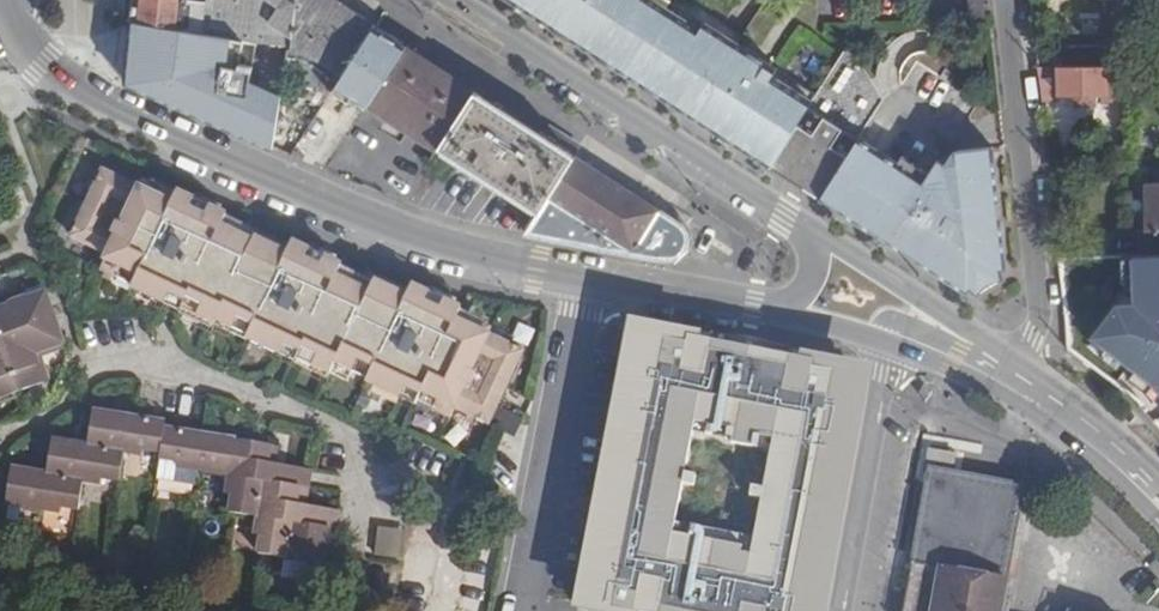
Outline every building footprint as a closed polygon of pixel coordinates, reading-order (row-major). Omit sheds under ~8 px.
[(210,35),(212,6),(191,3),(191,0),(139,0),(137,16),(137,25),(210,35)] [(210,35),(258,43),(291,49),(298,8),(300,0),(212,0),(212,6),(210,35)] [(375,23),(348,5),(340,0),(300,0),(298,8),(291,49),(291,52),(285,80),(285,81),(315,91),(328,70),(340,78),(375,23)] [(562,29),(565,31),(568,33),(578,39),(600,53),(623,68),(645,82),(669,98),(708,123),(746,146),(749,148),(752,150),(773,164),(818,90),(797,77),(755,50),(716,26),(692,10),(675,0),(517,0),(562,29)] [(375,23),(340,78),(331,92),(347,103),(352,97),(368,108),(373,101),(408,45),(375,23)] [(834,30),(849,40),(854,33),(838,24),(834,30)] [(258,43),(210,35),(137,25),(132,86),(275,149),(285,81),(285,80),(252,74),(258,43)] [(818,90),(773,164),(815,189),(818,191),(821,193),(859,136),(868,123),(885,97),(874,79),(850,41),(849,40),(818,90)] [(477,90),(408,45),(373,101),(441,145),(477,90)] [(1131,65),(1139,65),(1139,46),(1079,45),(1080,64),(1131,65)] [(1043,64),(1046,88),(1060,89),(1060,64),(1043,64)] [(1110,96),(1130,95),(1131,65),(1080,64),(1060,64),(1060,89),(1074,89),(1074,102),(1098,102),(1098,89),(1110,89),(1110,96)] [(331,92),(340,78),(328,70),(315,91),(327,99),(331,92)] [(477,90),(441,145),(545,210),(579,155),(477,90)] [(859,136),(821,193),(853,214),(887,236),(921,258),(955,208),(930,168),(904,151),(898,159),(892,155),(859,136)] [(952,150),(997,146),(997,140),(956,145),(952,150)] [(1004,205),(997,146),(952,150),(947,158),(939,155),(930,168),(955,208),(1004,205)] [(545,210),(531,233),(590,244),(595,238),(660,254),(680,220),(632,189),(579,155),(545,210)] [(513,390),(531,352),(497,336),(467,322),(472,310),(465,306),(442,296),(421,286),(416,297),(382,281),(378,293),(346,278),(351,267),(340,262),(318,251),(300,243),(295,253),(262,238),(261,242),(230,227),(235,216),(224,210),(207,203),(184,191),(179,203),(104,168),(87,205),(71,240),(110,258),(103,273),(119,281),(121,276),(123,277),(126,271),(143,280),(137,293),(171,308),(176,298),(184,302),(193,306),(195,302),(210,309),(203,320),(217,327),(222,330),(223,325),(239,333),(246,322),(260,329),(253,344),(285,359),(287,360),(293,350),(299,353),(309,357),(311,353),(325,359),(320,371),(332,377),(337,379),(344,368),(360,377),(366,365),(381,373),(374,387),(403,400),(408,403),(413,393),(418,395),(430,401),(431,398),(444,404),(438,414),(454,421),(459,412),(495,429),(513,390)] [(1149,179),(1149,199),(1139,199),(1139,211),(1151,211),(1151,227),(1146,228),(1147,251),(1158,251),(1158,179),(1149,179)] [(955,208),(921,258),(969,288),(971,283),(978,286),(987,273),(1005,272),(1005,263),(1010,262),(1004,205),(955,208)] [(684,223),(680,220),(660,254),(666,255),(672,255),(678,254),(684,250),(687,244),(689,239),(689,234),(687,228),(684,223)] [(1147,385),(1158,398),(1158,251),(1147,251),(1122,252),(1124,292),(1124,300),(1107,301),(1077,342),(1123,371),(1147,385)] [(49,291),(0,308),(0,406),(19,399),(18,395),(23,393),(52,382),(43,358),(68,350),(67,347),(70,346),(60,319),(49,291)] [(595,610),(827,610),(845,519),(863,421),(871,383),(818,373),(820,366),(746,352),(693,342),(692,349),(638,339),(631,373),(612,475),(586,609),(595,610)] [(163,456),(159,481),(197,487),(200,474),(230,479),(228,497),(233,497),(231,516),(259,519),(257,538),(263,538),(260,557),(261,557),(288,561),(288,564),(329,570),(331,555),(336,530),(342,531),(345,512),(310,508),(312,490),(315,472),(274,466),(277,447),(273,446),(244,442),(240,441),(241,440),(207,434),(169,428),(170,422),(135,416),(96,410),(91,444),(55,439),(50,474),(13,468),(8,508),(19,510),(63,517),(63,511),(75,513),(82,515),(87,486),(104,488),(105,483),(118,485),(123,486),(129,457),(145,460),(146,453),(163,456)] [(903,610),(1000,610),(1024,488),(1022,488),(955,475),(957,465),(958,458),(929,453),(928,463),(927,468),(928,468),(915,542),(903,610)] [(384,526),(379,557),(406,560),(410,530),(384,526)]
